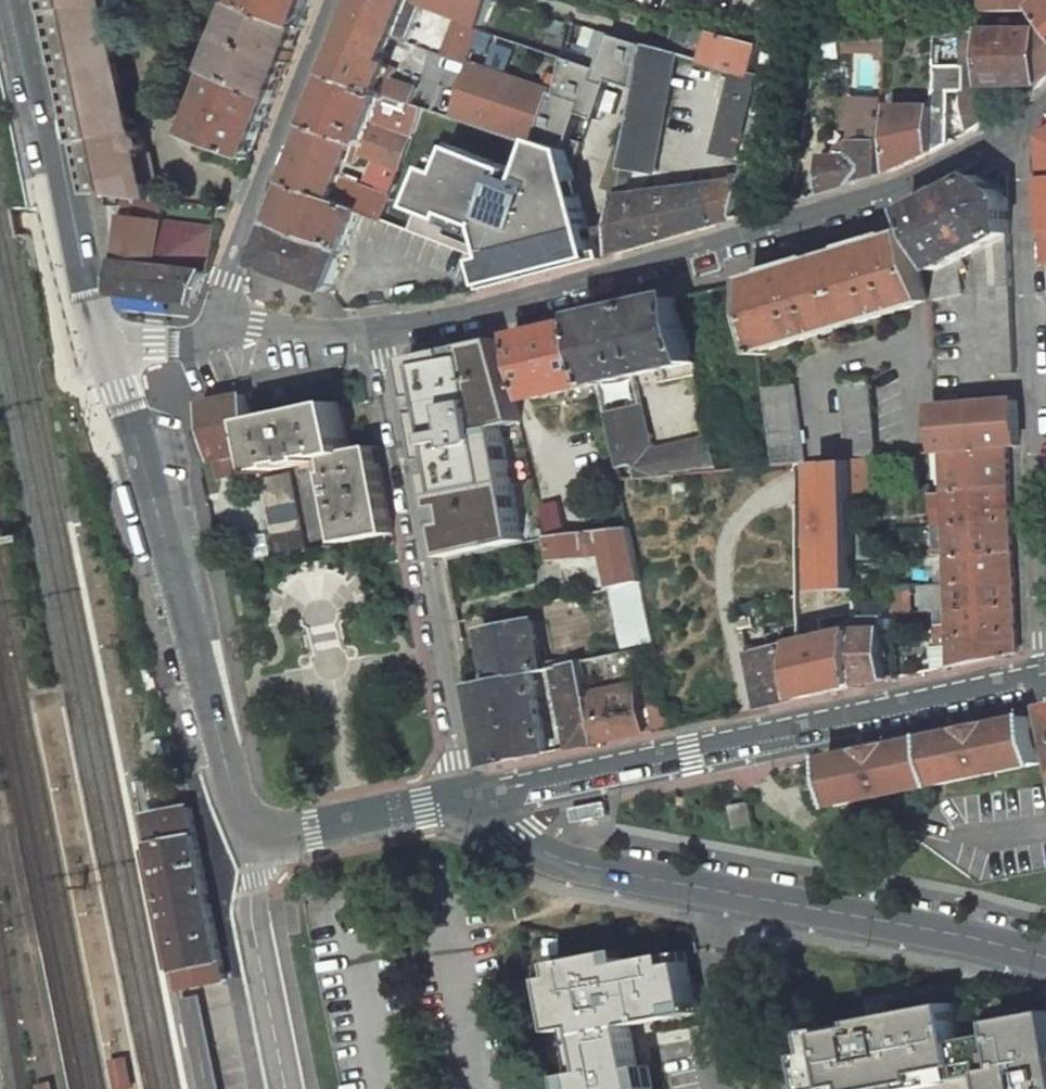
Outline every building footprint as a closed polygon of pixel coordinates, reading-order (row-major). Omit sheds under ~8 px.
[(249,6),(248,8),(251,9),(304,30),(316,0),(252,0),(249,6)] [(356,19),(333,77),(414,105),(419,89),(387,79),(392,67),(386,65),(396,39),(412,43),(424,11),(409,6),(411,0),(364,0),(356,19)] [(443,5),(441,10),(462,17),(463,16),(482,22),(489,0),(428,0),(443,5)] [(1031,12),(1035,12),(1035,0),(985,0),(985,12),(1031,12)] [(125,70),(110,6),(59,4),(73,67),(100,69),(125,70)] [(248,19),(300,40),(304,30),(251,9),(248,19)] [(277,100),(300,40),(248,19),(239,43),(230,39),(215,75),(218,76),(277,100)] [(455,23),(444,57),(468,64),(476,41),(464,37),(467,27),(455,23)] [(989,86),(1041,85),(1043,31),(988,32),(988,33),(987,86),(989,86)] [(760,46),(715,33),(714,37),(707,65),(741,75),(742,73),(753,77),(760,46)] [(987,86),(988,33),(965,35),(964,58),(966,58),(967,111),(972,132),(988,124),(989,86),(987,86)] [(612,40),(582,35),(576,60),(607,67),(612,40)] [(937,107),(937,151),(949,144),(951,85),(944,85),(945,36),(937,37),(937,107)] [(666,119),(676,55),(648,46),(636,115),(666,119)] [(125,70),(100,69),(73,67),(84,117),(108,112),(135,119),(125,70)] [(556,93),(474,67),(459,115),(540,141),(556,93)] [(741,159),(761,79),(753,77),(742,73),(741,75),(721,154),(741,159)] [(277,100),(218,76),(194,136),(253,160),(277,100)] [(333,77),(314,126),(365,145),(378,113),(416,126),(422,108),(414,105),(333,77)] [(852,101),(851,129),(857,130),(857,159),(828,158),(827,193),(885,176),(886,102),(852,101)] [(937,151),(937,107),(893,108),(892,174),(937,151)] [(413,137),(523,173),(532,146),(422,108),(416,126),(413,137)] [(143,133),(137,129),(135,119),(108,112),(84,117),(102,198),(125,200),(125,199),(152,203),(141,153),(145,147),(146,140),(143,133)] [(582,209),(597,124),(568,120),(551,204),(582,209)] [(656,173),(664,130),(634,125),(627,169),(656,173)] [(290,186),(360,212),(386,222),(393,200),(343,181),(357,145),(364,148),(365,145),(314,126),(290,186)] [(162,205),(148,152),(141,153),(152,203),(162,205)] [(985,377),(1016,376),(1014,303),(1010,198),(981,178),(911,215),(941,271),(934,301),(963,295),(963,271),(969,267),(965,259),(977,252),(982,273),(985,377)] [(747,180),(622,198),(615,256),(738,220),(747,180)] [(360,212),(290,186),(258,267),(329,294),(360,212)] [(125,200),(116,291),(116,295),(195,306),(204,282),(199,281),(157,267),(161,243),(164,224),(166,206),(162,205),(152,203),(125,199),(125,200)] [(489,237),(393,200),(386,222),(390,224),(484,260),(479,293),(498,288),(504,250),(487,249),(489,237)] [(571,268),(582,209),(551,204),(536,278),(571,268)] [(207,227),(164,224),(161,243),(157,267),(199,281),(205,244),(207,227)] [(763,354),(933,300),(913,235),(754,284),(763,354)] [(681,299),(585,321),(600,385),(694,365),(681,299)] [(585,321),(517,337),(531,401),(600,385),(585,321)] [(453,425),(487,417),(484,402),(489,401),(495,422),(500,420),(508,448),(528,443),(502,340),(410,362),(430,465),(491,453),(485,423),(454,429),(453,425)] [(842,380),(847,461),(853,460),(873,459),(878,458),(873,378),(842,380)] [(768,390),(778,466),(798,465),(808,464),(797,385),(768,390)] [(253,424),(248,397),(203,405),(221,480),(243,475),(238,453),(258,449),(253,424)] [(1017,402),(937,407),(938,454),(944,454),(1007,448),(1019,447),(1017,402)] [(340,404),(253,424),(258,449),(263,472),(265,472),(265,476),(269,476),(268,471),(314,462),(314,459),(329,456),(330,457),(351,452),(340,404)] [(642,405),(607,414),(622,478),(718,471),(711,441),(705,442),(655,452),(651,435),(649,435),(642,405)] [(698,414),(702,429),(708,428),(704,413),(698,414)] [(708,428),(702,429),(705,442),(711,441),(708,428)] [(333,472),(380,464),(377,447),(351,452),(330,457),(333,472)] [(939,577),(940,584),(926,585),(926,593),(929,593),(952,592),(953,610),(953,614),(953,630),(939,630),(940,653),(955,653),(955,669),(1018,656),(1007,448),(944,454),(946,492),(933,493),(934,525),(948,525),(949,549),(938,550),(938,558),(950,557),(951,577),(939,577)] [(873,493),(873,459),(853,460),(855,494),(873,493)] [(855,494),(853,460),(847,461),(824,463),(828,544),(857,543),(855,494)] [(392,534),(380,464),(333,472),(328,473),(342,543),(392,534)] [(264,480),(279,555),(306,550),(292,475),(264,480)] [(545,510),(552,536),(553,536),(567,535),(570,534),(563,507),(545,510)] [(495,550),(523,543),(526,542),(517,509),(489,515),(490,517),(442,528),(448,558),(495,548),(495,550)] [(949,549),(948,525),(934,525),(934,550),(938,550),(949,549)] [(558,560),(608,552),(616,589),(643,583),(632,528),(570,534),(567,535),(553,536),(558,560)] [(875,557),(875,535),(871,535),(860,536),(861,559),(875,557)] [(938,558),(939,577),(951,577),(950,557),(938,558)] [(609,590),(622,655),(656,649),(643,583),(616,589),(609,590)] [(898,588),(899,618),(913,616),(911,586),(898,588)] [(953,610),(952,592),(929,593),(930,615),(939,615),(939,630),(953,630),(953,614),(953,610)] [(826,605),(804,605),(804,620),(826,619),(826,605)] [(861,633),(863,688),(891,682),(889,632),(878,632),(877,616),(861,617),(861,633)] [(485,631),(493,681),(535,673),(542,671),(537,642),(533,626),(533,621),(485,631)] [(863,688),(861,633),(835,638),(833,632),(822,633),(822,640),(805,644),(807,700),(863,688)] [(750,656),(761,710),(807,700),(805,644),(750,656)] [(937,653),(937,673),(955,669),(955,653),(940,653),(937,653)] [(583,676),(596,674),(594,660),(581,662),(583,676)] [(587,701),(583,676),(581,662),(555,667),(571,749),(595,744),(587,701)] [(549,754),(535,673),(493,681),(472,685),(488,766),(549,754)] [(650,689),(658,731),(672,728),(664,686),(650,689)] [(634,691),(587,701),(595,744),(644,734),(634,691)] [(835,805),(1038,762),(1030,715),(825,757),(835,805)] [(728,808),(732,829),(753,824),(748,803),(728,808)] [(149,815),(155,845),(204,834),(198,805),(171,810),(149,815)] [(204,834),(155,845),(156,849),(182,969),(182,974),(232,963),(211,868),(204,834)] [(182,969),(156,849),(143,852),(169,972),(182,969)] [(556,963),(568,1030),(580,1028),(589,1066),(578,1070),(581,1088),(666,1088),(661,1063),(651,1064),(642,1022),(708,1009),(695,950),(642,961),(639,947),(556,963)] [(232,963),(182,974),(187,994),(204,990),(210,989),(211,989),(236,984),(232,963)] [(187,1000),(194,1035),(205,1088),(224,1088),(205,997),(187,1000)] [(813,1029),(817,1050),(806,1052),(813,1088),(979,1088),(990,1087),(991,1088),(1045,1088),(1045,1012),(1002,1020),(1004,1031),(965,1039),(958,1001),(813,1029)] [(108,1060),(115,1088),(127,1088),(132,1088),(125,1057),(108,1060)]
